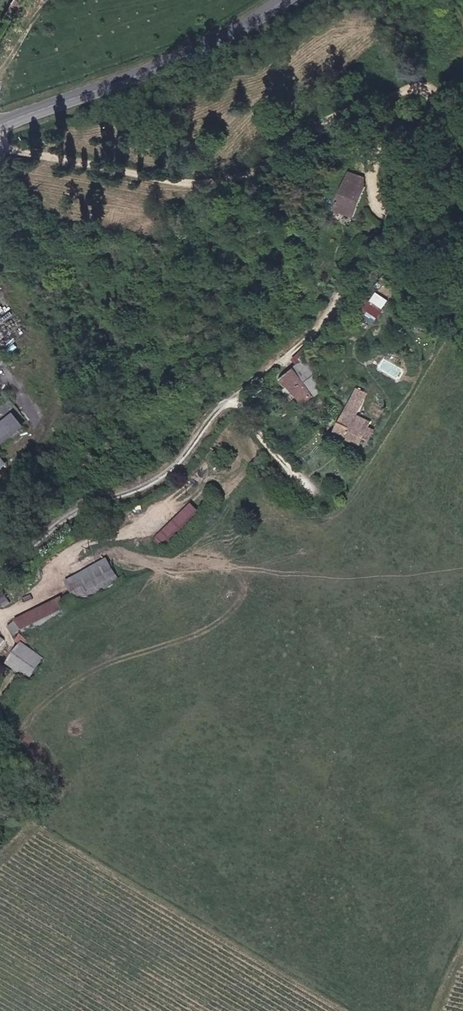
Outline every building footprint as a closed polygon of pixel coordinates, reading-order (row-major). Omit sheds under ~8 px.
[(393,12),(406,4),(403,0),(385,0),(393,12)] [(352,173),(339,207),(359,215),(366,194),(369,185),(367,167),(352,161),(348,171),(352,173)] [(382,315),(394,298),(380,289),(368,306),(382,315)] [(365,312),(377,320),(380,316),(368,307),(365,312)] [(316,395),(297,369),(285,378),(303,404),(316,395)] [(368,395),(357,390),(336,434),(361,445),(364,437),(372,441),(377,430),(371,428),(374,422),(358,415),(368,395)] [(26,430),(16,415),(0,426),(0,448),(26,430)] [(0,452),(0,473),(10,466),(0,452)] [(194,503),(156,537),(168,550),(206,516),(194,503)] [(72,582),(109,562),(107,559),(71,579),(72,582)] [(81,598),(118,578),(109,562),(72,582),(81,598)] [(24,630),(62,613),(63,598),(16,620),(10,628),(17,637),(24,630)] [(0,603),(0,613),(9,608),(5,601),(0,603)] [(44,658),(23,643),(8,663),(30,678),(44,658)]
